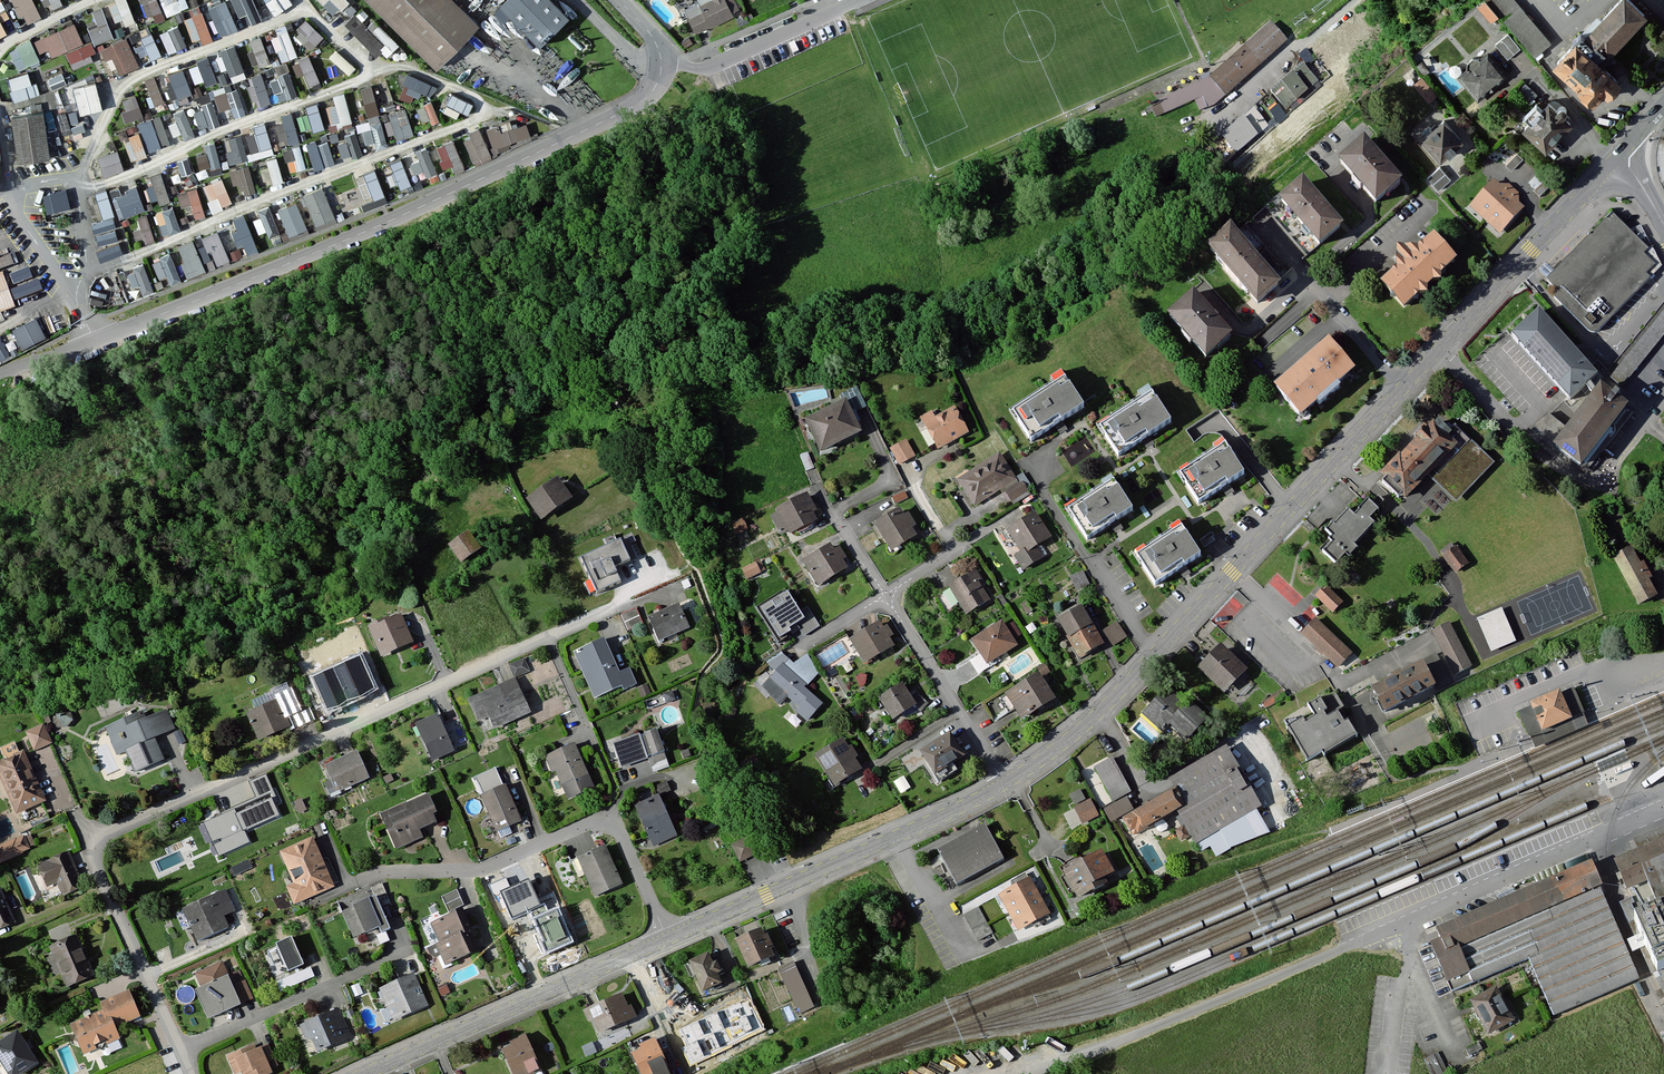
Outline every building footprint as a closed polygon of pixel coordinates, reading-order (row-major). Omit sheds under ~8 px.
[(19,14),(26,12),(28,21),(41,16),(36,0),(15,0),(19,14)] [(51,9),(65,3),(64,0),(47,0),(51,9)] [(128,23),(137,20),(130,0),(109,0),(116,19),(125,16),(128,23)] [(157,20),(166,17),(160,0),(143,0),(148,14),(154,11),(157,20)] [(188,0),(163,0),(167,14),(190,6),(188,0)] [(239,27),(228,0),(222,0),(209,5),(221,34),(239,27)] [(263,17),(256,0),(234,0),(240,15),(249,11),(253,21),(263,17)] [(276,13),(294,2),(293,0),(267,0),(276,13)] [(350,0),(322,0),(335,14),(350,0)] [(437,72),(480,29),(451,0),(364,0),(437,72)] [(551,0),(507,0),(499,8),(541,51),(570,19),(551,0)] [(699,4),(685,11),(696,34),(733,17),(732,14),(739,10),(734,0),(697,0),(699,4)] [(1537,57),(1552,44),(1513,0),(1487,0),(1537,57)] [(1555,65),(1595,103),(1602,95),(1608,100),(1621,86),(1598,64),(1644,15),(1629,0),(1621,0),(1584,38),(1580,35),(1573,42),(1575,44),(1555,65)] [(104,4),(93,8),(98,22),(90,25),(96,42),(115,36),(104,4)] [(0,12),(0,36),(9,31),(3,20),(10,16),(6,8),(0,12)] [(202,36),(204,42),(214,38),(203,9),(185,16),(194,39),(202,36)] [(355,14),(345,23),(367,46),(376,37),(355,14)] [(296,31),(312,48),(325,35),(310,18),(296,31)] [(1271,21),(1210,76),(1151,104),(1156,117),(1195,99),(1200,109),(1214,104),(1227,94),(1287,39),(1271,21)] [(78,22),(36,37),(41,51),(50,47),(52,55),(67,50),(73,64),(99,55),(93,39),(85,43),(78,22)] [(170,52),(189,43),(180,23),(161,31),(170,52)] [(280,33),(273,36),(282,60),(299,54),(287,23),(277,26),(280,33)] [(143,36),(153,58),(164,52),(153,30),(143,36)] [(250,38),(254,48),(248,50),(254,65),(271,59),(262,34),(250,38)] [(1509,34),(1496,44),(1508,59),(1521,48),(1509,34)] [(102,46),(107,58),(114,55),(122,73),(141,65),(129,35),(102,46)] [(385,46),(376,37),(367,46),(376,56),(385,46)] [(19,68),(41,57),(32,38),(10,48),(19,68)] [(689,38),(682,43),(685,48),(692,44),(689,38)] [(217,52),(223,69),(229,66),(234,80),(248,75),(237,45),(217,52)] [(338,48),(331,55),(351,73),(357,66),(338,48)] [(299,75),(306,72),(311,84),(322,79),(311,53),(293,61),(299,75)] [(196,82),(206,79),(208,84),(218,81),(211,56),(190,63),(196,82)] [(1468,73),(1461,78),(1477,99),(1505,76),(1488,57),(1480,63),(1479,61),(1473,60),(1467,64),(1466,70),(1468,73)] [(278,72),(290,70),(289,62),(277,64),(278,72)] [(1303,63),(1271,90),(1287,109),(1319,81),(1303,63)] [(187,68),(167,72),(172,97),(192,93),(187,68)] [(15,100),(39,93),(32,69),(8,76),(15,100)] [(64,71),(49,77),(53,87),(68,81),(64,71)] [(257,105),(297,94),(291,72),(268,78),(266,71),(249,75),(257,105)] [(152,105),(166,100),(157,74),(147,78),(152,94),(149,95),(152,105)] [(435,88),(408,75),(404,85),(410,88),(408,92),(420,98),(423,92),(431,96),(435,88)] [(1437,96),(1422,78),(1413,86),(1428,104),(1437,96)] [(81,113),(105,106),(97,80),(74,87),(81,113)] [(381,115),(383,114),(373,83),(361,87),(371,120),(361,123),(366,141),(376,138),(378,145),(389,142),(381,115)] [(221,111),(232,107),(235,116),(247,112),(238,84),(214,92),(221,111)] [(335,93),(336,103),(328,104),(332,126),(353,123),(348,91),(335,93)] [(452,92),(445,110),(459,116),(462,108),(470,111),(474,101),(452,92)] [(123,110),(126,119),(144,114),(138,94),(125,97),(128,108),(123,110)] [(1270,94),(1262,101),(1276,119),(1284,113),(1270,94)] [(1544,94),(1518,123),(1545,147),(1571,118),(1544,94)] [(418,106),(424,123),(440,117),(433,100),(418,106)] [(194,107),(201,128),(221,122),(214,101),(194,107)] [(308,104),(316,130),(327,126),(319,101),(308,104)] [(1262,101),(1254,107),(1269,125),(1276,119),(1262,101)] [(407,106),(390,111),(399,138),(415,133),(407,106)] [(187,107),(170,112),(177,134),(183,132),(185,138),(195,135),(187,107)] [(1254,107),(1243,115),(1258,134),(1269,125),(1254,107)] [(75,131),(83,129),(78,109),(69,111),(75,131)] [(293,110),(283,113),(286,121),(276,124),(283,145),(302,139),(293,110)] [(42,113),(11,118),(18,163),(50,158),(42,113)] [(139,121),(148,150),(171,143),(162,114),(139,121)] [(1243,115),(1221,133),(1236,151),(1258,134),(1243,115)] [(257,131),(245,134),(245,132),(231,135),(234,148),(227,150),(230,162),(274,152),(267,121),(256,124),(257,131)] [(1444,121),(1421,140),(1442,164),(1465,144),(1444,121)] [(121,130),(132,160),(149,154),(138,123),(121,130)] [(510,123),(487,132),(493,149),(529,136),(525,125),(513,130),(510,123)] [(358,130),(346,133),(348,140),(340,142),(343,157),(363,152),(358,130)] [(1236,151),(1221,133),(1210,142),(1225,160),(1236,151)] [(318,138),(307,142),(316,168),(337,161),(329,140),(320,143),(318,138)] [(438,144),(443,167),(455,164),(456,169),(463,167),(457,139),(438,144)] [(1365,139),(1340,161),(1376,203),(1401,181),(1365,139)] [(206,150),(197,153),(202,168),(210,165),(213,173),(225,169),(215,140),(204,144),(206,150)] [(286,159),(297,157),(298,169),(307,167),(303,144),(284,147),(286,159)] [(416,172),(425,168),(427,175),(438,171),(428,145),(416,150),(419,158),(411,161),(416,172)] [(119,148),(99,155),(107,175),(126,168),(119,148)] [(1523,160),(1516,153),(1505,164),(1512,170),(1523,160)] [(262,166),(266,184),(284,180),(279,155),(267,158),(269,165),(262,166)] [(179,158),(182,173),(193,171),(190,156),(179,158)] [(401,182),(402,186),(411,184),(405,158),(392,160),(395,171),(389,172),(392,184),(401,182)] [(230,169),(234,183),(241,180),(245,193),(258,189),(249,163),(230,169)] [(365,172),(375,198),(365,202),(367,208),(389,200),(377,168),(365,172)] [(1439,168),(1427,178),(1438,190),(1450,180),(1439,168)] [(163,171),(152,174),(161,202),(172,199),(163,171)] [(223,205),(233,201),(224,176),(204,184),(209,198),(219,195),(223,205)] [(1341,226),(1301,180),(1279,199),(1320,245),(1341,226)] [(1470,205),(1485,219),(1508,193),(1493,180),(1470,205)] [(1550,187),(1544,181),(1534,190),(1540,197),(1550,187)] [(153,199),(159,197),(155,184),(149,186),(153,199)] [(116,192),(124,215),(147,208),(139,185),(116,192)] [(198,185),(178,192),(183,206),(192,203),(197,218),(208,214),(198,185)] [(327,186),(305,192),(316,228),(338,221),(327,186)] [(108,187),(97,191),(106,217),(117,213),(108,187)] [(43,196),(47,215),(71,210),(67,191),(43,196)] [(219,197),(209,200),(212,209),(222,206),(219,197)] [(299,199),(280,208),(292,235),(311,227),(299,199)] [(255,209),(261,231),(268,229),(269,236),(280,233),(272,204),(255,209)] [(175,205),(156,211),(163,234),(182,228),(175,205)] [(239,227),(233,229),(240,245),(245,243),(250,254),(261,249),(245,211),(234,216),(239,227)] [(139,216),(147,241),(158,237),(150,212),(139,216)] [(1612,215),(1547,281),(1560,293),(1555,298),(1591,333),(1597,332),(1646,283),(1663,266),(1651,247),(1648,250),(1612,215)] [(94,220),(96,231),(113,228),(111,217),(94,220)] [(213,248),(219,265),(232,261),(220,229),(203,235),(208,250),(213,248)] [(1257,303),(1279,284),(1233,231),(1210,250),(1257,303)] [(184,260),(188,275),(216,266),(211,248),(201,251),(197,237),(180,243),(185,260),(184,260)] [(1406,308),(1455,260),(1432,237),(1383,285),(1406,308)] [(124,239),(97,248),(100,260),(128,251),(124,239)] [(229,251),(233,259),(244,254),(240,246),(229,251)] [(154,258),(160,278),(169,275),(172,283),(182,280),(174,252),(154,258)] [(134,286),(140,283),(144,294),(155,289),(146,263),(128,270),(134,286)] [(0,272),(0,313),(17,306),(4,271),(0,272)] [(18,272),(10,274),(17,299),(45,291),(42,282),(23,288),(18,272)] [(1204,358),(1228,337),(1193,296),(1169,317),(1204,358)] [(1612,377),(1623,385),(1636,365),(1641,369),(1663,335),(1663,301),(1612,377)] [(1597,375),(1540,312),(1513,337),(1518,342),(1522,348),(1527,353),(1532,358),(1536,363),(1541,368),(1545,373),(1550,378),(1554,383),(1559,389),(1570,400),(1587,384),(1597,375)] [(23,351),(48,340),(39,319),(14,330),(23,351)] [(1,362),(10,359),(3,338),(0,339),(0,358),(1,362)] [(1353,374),(1327,344),(1276,388),(1302,418),(1353,374)] [(1032,442),(1083,407),(1065,379),(1013,414),(1032,442)] [(1555,446),(1554,448),(1581,468),(1609,431),(1626,409),(1601,387),(1595,395),(1568,429),(1550,414),(1535,427),(1542,436),(1555,446)] [(1099,429),(1118,457),(1172,421),(1153,392),(1099,429)] [(845,398),(805,417),(821,450),(861,431),(845,398)] [(938,448),(967,432),(955,410),(926,426),(938,448)] [(1433,422),(1383,475),(1408,499),(1429,476),(1458,446),(1446,435),(1433,422)] [(1455,426),(1446,435),(1458,446),(1429,476),(1451,498),(1457,503),(1495,464),(1455,426)] [(907,439),(891,447),(899,463),(915,455),(907,439)] [(1179,474),(1199,504),(1244,474),(1225,444),(1179,474)] [(808,452),(800,456),(807,471),(815,468),(808,452)] [(974,504),(1015,479),(999,454),(959,479),(974,504)] [(558,476),(527,498),(543,520),(574,498),(558,476)] [(1089,541),(1134,511),(1114,480),(1069,510),(1089,541)] [(1022,481),(1006,491),(1014,504),(1030,494),(1022,481)] [(905,491),(892,498),(895,504),(908,498),(905,491)] [(779,511),(772,515),(781,532),(790,528),(791,530),(815,518),(811,511),(816,509),(808,493),(778,508),(779,511)] [(1343,506),(1320,530),(1324,534),(1326,537),(1317,546),(1332,560),(1333,561),(1340,553),(1345,557),(1356,546),(1351,541),(1369,522),(1363,516),(1371,507),(1363,500),(1350,513),(1343,506)] [(899,507),(874,523),(891,550),(916,535),(899,507)] [(1049,536),(1035,513),(1009,529),(1022,551),(1016,555),(1023,567),(1046,553),(1039,542),(1049,536)] [(747,529),(743,518),(731,523),(736,533),(747,529)] [(1137,558),(1156,586),(1201,556),(1182,528),(1137,558)] [(469,532),(449,546),(461,563),(481,548),(469,532)] [(619,540),(580,558),(597,593),(619,583),(612,569),(629,561),(619,540)] [(830,545),(804,561),(819,584),(847,566),(842,558),(845,556),(839,546),(833,550),(830,545)] [(1456,547),(1444,555),(1456,573),(1468,564),(1456,547)] [(1641,604),(1656,596),(1631,550),(1616,558),(1641,604)] [(756,562),(742,568),(747,578),(761,572),(756,562)] [(1070,573),(1075,588),(1090,583),(1085,569),(1070,573)] [(967,613),(989,600),(973,572),(951,585),(967,613)] [(1318,596),(1316,598),(1319,601),(1331,612),(1341,602),(1326,588),(1318,596)] [(787,591),(757,609),(777,641),(792,632),(789,626),(803,617),(787,591)] [(679,605),(649,619),(659,643),(690,629),(679,605)] [(622,613),(628,629),(644,623),(638,606),(622,613)] [(1102,643),(1081,606),(1059,618),(1080,656),(1102,643)] [(1492,651),(1516,640),(1502,608),(1478,619),(1492,651)] [(382,621),(368,627),(382,657),(412,643),(400,617),(383,625),(382,621)] [(988,661),(1015,644),(1001,621),(973,639),(988,661)] [(1126,636),(1117,621),(1103,630),(1112,645),(1126,636)] [(1341,666),(1351,654),(1315,622),(1305,634),(1341,666)] [(1457,674),(1471,667),(1449,623),(1435,630),(1457,674)] [(854,643),(867,664),(894,647),(881,626),(854,643)] [(603,637),(572,649),(592,696),(622,684),(624,688),(636,683),(628,664),(616,669),(603,637)] [(1205,669),(1224,687),(1240,671),(1221,652),(1205,669)] [(363,654),(312,677),(328,712),(379,689),(363,654)] [(809,718),(821,704),(804,689),(818,673),(808,656),(794,666),(783,655),(769,663),(776,672),(763,686),(779,704),(786,696),(809,718)] [(1436,655),(1422,662),(1424,667),(1435,688),(1436,690),(1451,683),(1436,655)] [(524,658),(509,665),(514,677),(530,670),(524,658)] [(1044,664),(1038,668),(1043,676),(1050,672),(1044,664)] [(1375,692),(1385,713),(1435,688),(1424,667),(1375,692)] [(1023,717),(1054,698),(1039,673),(1008,692),(1023,717)] [(515,679),(469,698),(478,720),(489,715),(494,726),(529,711),(515,679)] [(270,690),(274,699),(276,698),(285,719),(300,712),(287,682),(270,690)] [(650,693),(647,684),(638,687),(642,696),(650,693)] [(879,699),(892,720),(917,705),(904,684),(879,699)] [(1516,710),(1528,738),(1584,714),(1572,685),(1516,710)] [(1203,721),(1167,691),(1145,717),(1163,732),(1171,723),(1189,738),(1203,721)] [(1287,727),(1307,760),(1321,753),(1324,757),(1356,735),(1348,722),(1345,724),(1338,713),(1344,709),(1336,696),(1323,704),(1320,699),(1308,707),(1314,717),(1304,724),(1301,719),(1287,727)] [(274,699),(245,712),(258,741),(289,727),(285,719),(276,698),(274,699)] [(133,716),(105,728),(117,754),(126,750),(136,773),(163,761),(153,739),(174,730),(166,710),(136,724),(133,716)] [(47,711),(47,726),(73,725),(73,711),(47,711)] [(437,714),(416,723),(431,759),(453,749),(437,714)] [(43,726),(28,733),(35,750),(51,743),(43,726)] [(656,731),(614,746),(622,768),(663,753),(656,731)] [(935,775),(965,756),(950,734),(921,752),(935,775)] [(843,738),(816,756),(835,786),(862,770),(855,759),(858,757),(852,746),(849,747),(843,738)] [(573,742),(546,754),(566,799),(593,786),(573,742)] [(0,763),(0,776),(17,812),(44,800),(23,754),(20,756),(14,743),(0,749),(0,751),(5,761),(0,763)] [(688,749),(682,752),(684,757),(690,755),(688,749)] [(357,751),(324,765),(331,779),(324,782),(330,794),(368,777),(357,751)] [(1112,801),(1127,793),(1110,760),(1094,768),(1112,801)] [(1197,844),(1256,810),(1226,760),(1175,789),(1123,817),(1134,834),(1177,810),(1197,844)] [(255,797),(203,822),(218,853),(247,840),(243,830),(277,814),(270,798),(277,794),(265,771),(247,779),(255,797)] [(666,781),(654,786),(657,794),(670,789),(666,781)] [(505,782),(478,793),(493,828),(519,816),(505,782)] [(1069,793),(1075,803),(1087,797),(1081,786),(1069,793)] [(403,808),(381,817),(394,849),(422,837),(418,828),(438,820),(427,793),(401,803),(403,808)] [(659,796),(635,806),(653,846),(677,835),(659,796)] [(1133,808),(1127,796),(1104,809),(1111,821),(1133,808)] [(301,798),(294,801),(299,812),(306,809),(301,798)] [(1083,821),(1098,815),(1092,801),(1077,808),(1083,821)] [(1268,831),(1256,810),(1197,844),(1200,851),(1211,845),(1216,854),(1230,845),(1268,831)] [(1189,836),(1184,825),(1175,829),(1181,840),(1189,836)] [(1003,858),(986,826),(937,852),(942,861),(954,884),(1003,858)] [(1663,968),(1663,826),(1632,839),(1639,853),(1617,862),(1627,889),(1647,880),(1654,895),(1628,905),(1657,972),(1663,968)] [(0,849),(0,863),(29,850),(28,848),(35,845),(32,837),(26,839),(25,837),(0,849)] [(751,837),(732,847),(740,863),(759,853),(751,837)] [(312,841),(282,855),(296,886),(287,890),(293,904),(332,886),(312,841)] [(605,845),(578,857),(595,895),(621,884),(605,845)] [(69,852),(37,864),(45,886),(58,881),(63,895),(83,887),(69,852)] [(1534,875),(1536,881),(1587,859),(1585,852),(1534,875)] [(1101,854),(1067,873),(1080,897),(1114,878),(1101,854)] [(249,860),(231,868),(234,875),(252,867),(249,860)] [(1554,1014),(1641,978),(1592,864),(1437,929),(1447,952),(1439,956),(1454,993),(1532,961),(1554,1014)] [(1022,929),(1049,915),(1029,878),(1002,893),(1022,929)] [(529,879),(500,892),(512,919),(528,913),(545,954),(573,942),(558,907),(549,911),(545,903),(540,905),(529,879)] [(224,889),(183,909),(198,941),(228,927),(222,915),(234,909),(224,889)] [(457,889),(442,896),(449,911),(464,904),(457,889)] [(14,922),(0,891),(0,928),(14,922)] [(375,898),(354,908),(365,934),(380,928),(382,933),(389,929),(375,898)] [(992,932),(979,908),(965,915),(978,940),(992,932)] [(459,911),(432,923),(448,962),(475,950),(459,911)] [(738,938),(749,965),(772,955),(760,928),(738,938)] [(72,931),(45,942),(63,986),(90,975),(72,931)] [(292,939),(277,945),(289,972),(303,965),(292,939)] [(720,981),(707,954),(691,961),(703,989),(720,981)] [(220,962),(195,973),(201,986),(195,989),(208,1019),(239,1005),(238,1003),(231,988),(220,962)] [(793,963),(780,969),(800,1013),(813,1008),(813,1007),(793,963)] [(310,968),(276,983),(280,992),(314,977),(310,968)] [(1663,994),(1663,968),(1657,972),(1654,974),(1663,994)] [(243,978),(239,970),(233,973),(236,981),(243,978)] [(413,976),(382,990),(396,1020),(427,1006),(413,976)] [(246,981),(231,988),(238,1003),(253,997),(246,981)] [(447,985),(438,989),(441,996),(450,992),(447,985)] [(1496,989),(1470,1003),(1488,1036),(1514,1022),(1496,989)] [(103,1013),(71,1026),(83,1054),(118,1038),(114,1028),(139,1017),(128,993),(99,1006),(103,1013)] [(600,1031),(631,1017),(621,994),(589,1008),(600,1031)] [(748,1000),(678,1030),(687,1046),(682,1049),(691,1065),(762,1027),(748,1000)] [(340,1013),(305,1029),(307,1035),(314,1039),(319,1051),(351,1037),(340,1013)] [(0,1041),(0,1059),(10,1073),(17,1073),(37,1062),(17,1030),(0,1041)] [(514,1073),(530,1073),(538,1070),(523,1038),(502,1048),(514,1073)] [(656,1042),(633,1052),(643,1073),(648,1073),(653,1072),(654,1073),(670,1073),(656,1042)] [(228,1058),(235,1073),(242,1071),(243,1073),(269,1073),(271,1073),(266,1062),(273,1058),(268,1047),(243,1058),(240,1052),(228,1058)] [(1426,1057),(1435,1073),(1438,1073),(1448,1068),(1439,1050),(1426,1057)]
